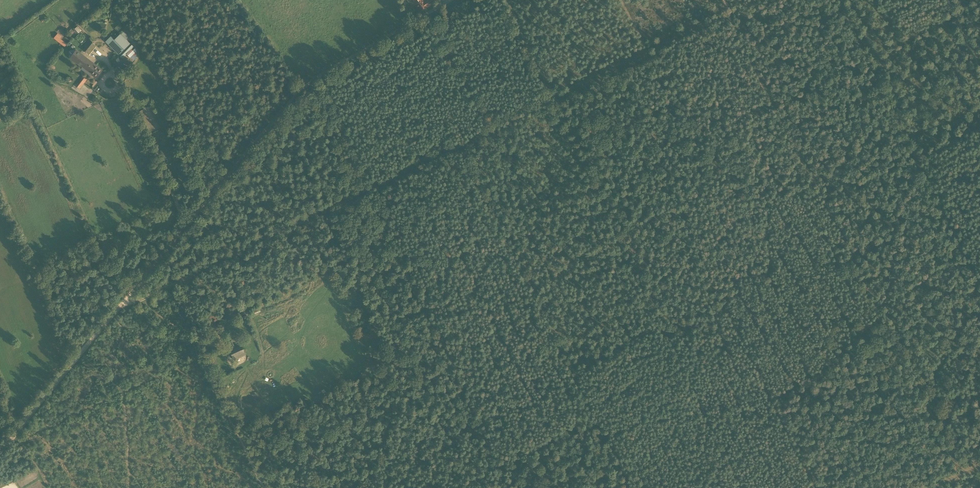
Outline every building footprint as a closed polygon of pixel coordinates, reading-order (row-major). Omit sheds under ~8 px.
[(426,0),(425,0),(422,0),(415,5),(420,12),(429,6),(426,0)] [(77,34),(81,30),(77,26),(73,29),(77,34)] [(67,44),(60,38),(62,36),(57,33),(53,38),(64,47),(67,44)] [(123,58),(126,55),(130,51),(126,48),(130,44),(121,34),(110,45),(115,51),(118,53),(118,54),(123,58)] [(90,40),(85,47),(91,52),(96,47),(90,40)] [(90,73),(95,66),(75,50),(70,58),(82,67),(90,73)] [(148,68),(152,65),(144,51),(140,54),(148,68)] [(96,78),(102,70),(95,66),(90,73),(91,74),(96,78)] [(79,88),(86,81),(83,79),(77,86),(79,88)] [(9,102),(16,99),(10,85),(2,89),(9,102)] [(233,358),(245,352),(242,346),(230,351),(233,358)]
